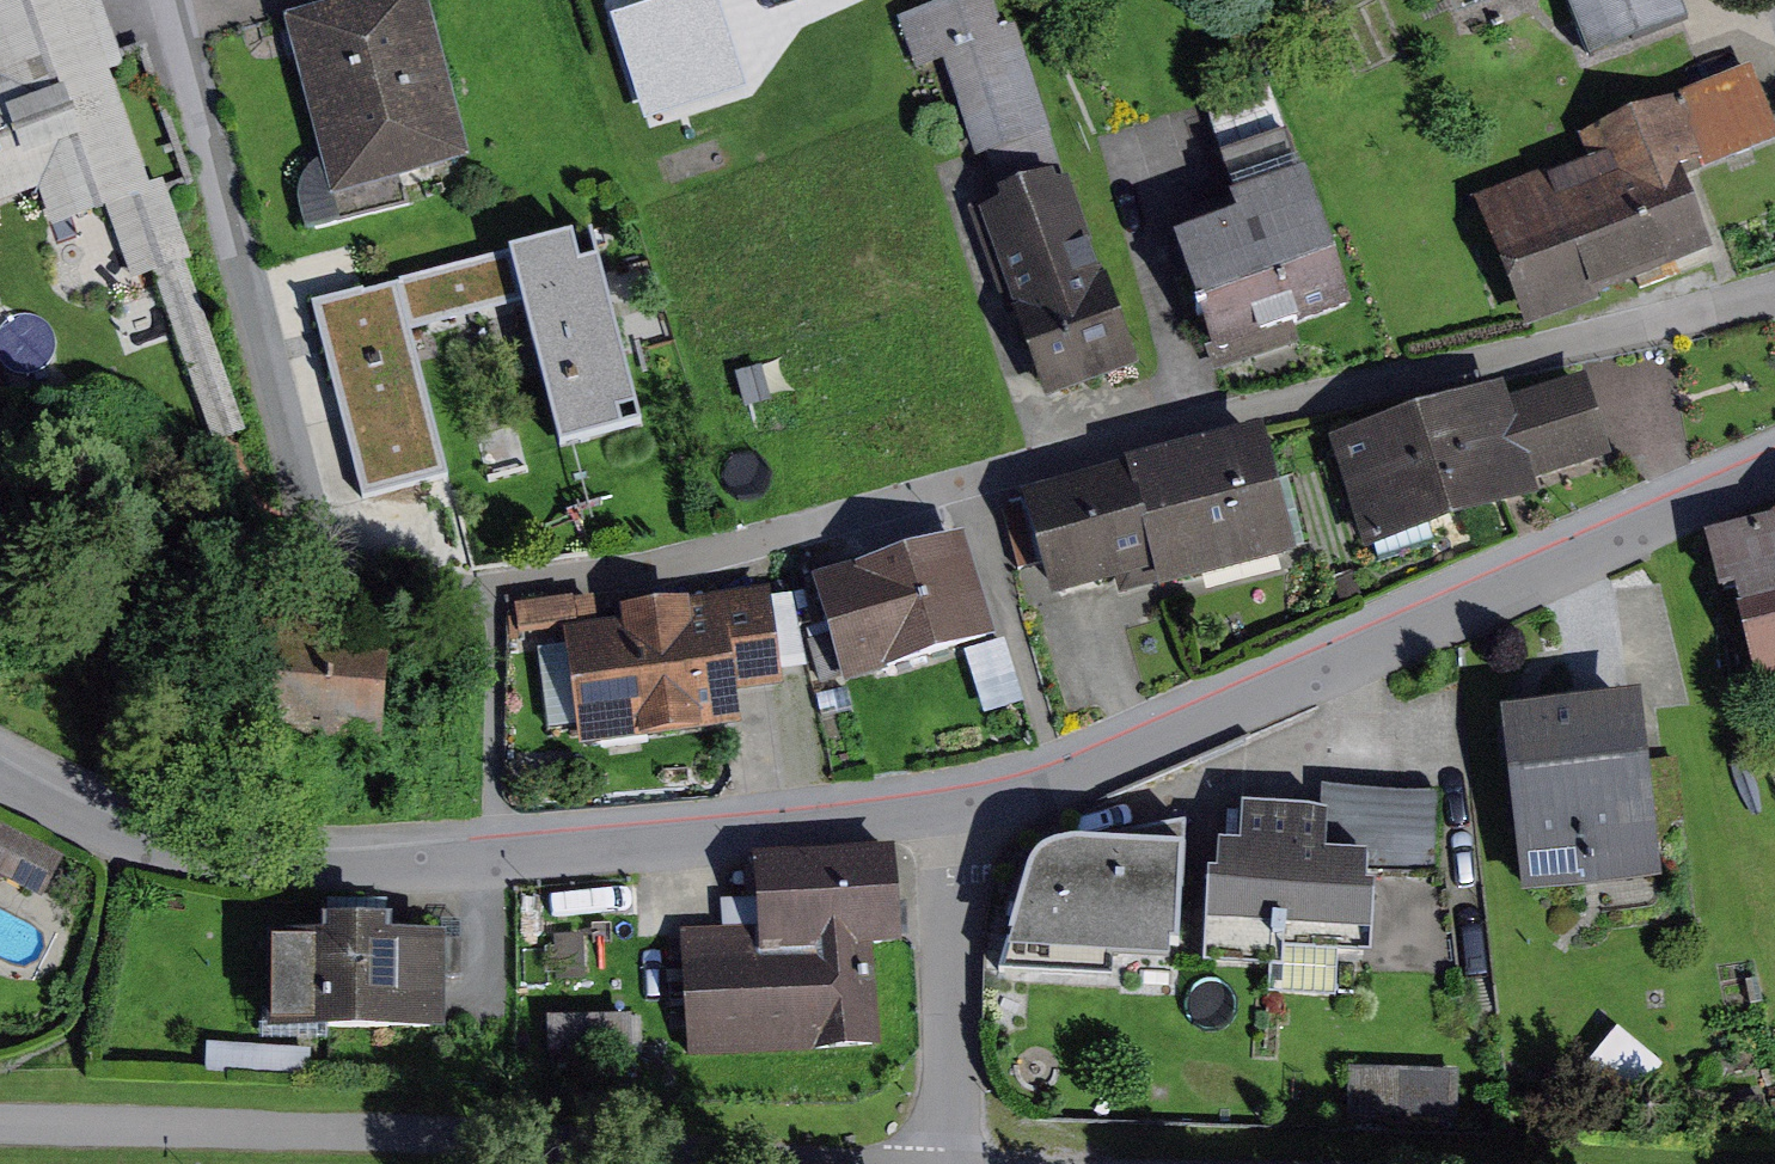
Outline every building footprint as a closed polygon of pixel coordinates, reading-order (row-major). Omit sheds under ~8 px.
[(53,193),(65,230),(120,211),(146,285),(168,277),(226,445),(262,432),(176,182),(164,186),(125,74),(140,69),(116,0),(0,0),(0,211),(53,193)] [(298,18),(335,161),(324,166),(316,175),(311,186),(310,197),(312,209),(314,214),(318,219),(326,227),(337,232),(349,234),(355,233),(357,232),(348,200),(486,164),(443,0),(366,0),(298,18)] [(913,19),(931,74),(960,64),(1011,213),(1019,210),(1016,200),(1070,181),(1073,189),(1088,184),(1034,25),(1016,32),(1005,0),(970,0),(913,19)] [(1475,20),(1525,0),(1467,0),(1475,20)] [(1608,70),(1707,31),(1695,0),(1580,0),(1608,70)] [(1490,204),(1541,335),(1732,261),(1702,183),(1774,154),(1774,83),(1770,71),(1602,136),(1610,157),(1490,204)] [(1259,228),(1195,250),(1235,372),(1312,347),(1308,336),(1370,315),(1327,187),(1320,189),(1287,90),(1226,109),(1259,207),(1252,210),(1259,228)] [(998,218),(1062,407),(1153,376),(1088,184),(1073,189),(1070,181),(1016,200),(1019,210),(1011,213),(998,218)] [(607,230),(326,303),(377,497),(462,475),(424,332),(536,303),(574,447),(658,425),(607,230)] [(13,305),(0,267),(0,309),(13,305)] [(1524,390),(1347,446),(1383,558),(1560,503),(1555,487),(1629,463),(1603,380),(1528,404),(1524,390)] [(10,438),(0,432),(0,455),(10,438)] [(1283,439),(1043,499),(1070,606),(1133,590),(1136,601),(1176,591),(1179,601),(1315,568),(1283,439)] [(1724,524),(1739,585),(1755,582),(1774,664),(1774,511),(1724,524)] [(980,541),(830,586),(862,693),(1013,647),(980,541)] [(637,629),(580,637),(596,752),(757,729),(752,697),(797,690),(783,596),(635,617),(637,629)] [(243,744),(397,756),(406,639),(253,627),(243,744)] [(544,632),(551,738),(577,736),(571,631),(544,632)] [(1663,706),(1522,718),(1538,901),(1679,889),(1663,706)] [(1226,899),(1224,966),(1391,972),(1393,895),(1387,895),(1388,868),(1451,870),(1454,795),(1340,791),(1339,815),(1259,813),(1258,836),(1251,900),(1226,899)] [(54,903),(76,860),(0,821),(0,875),(54,903)] [(1190,975),(1202,823),(1091,844),(1057,852),(1045,864),(1032,897),(1014,971),(1190,975)] [(735,896),(737,924),(695,926),(703,1054),(896,1042),(890,942),(920,940),(914,839),(770,847),(772,876),(773,893),(735,896)] [(331,955),(287,956),(288,1038),(336,1037),(337,1044),(463,1043),(463,995),(462,947),(407,948),(406,928),(331,929),(331,955)] [(602,931),(567,932),(569,980),(604,978),(602,931)] [(646,1010),(563,1012),(564,1066),(647,1064),(646,1010)] [(1464,1116),(1465,1061),(1356,1059),(1355,1115),(1464,1116)]
